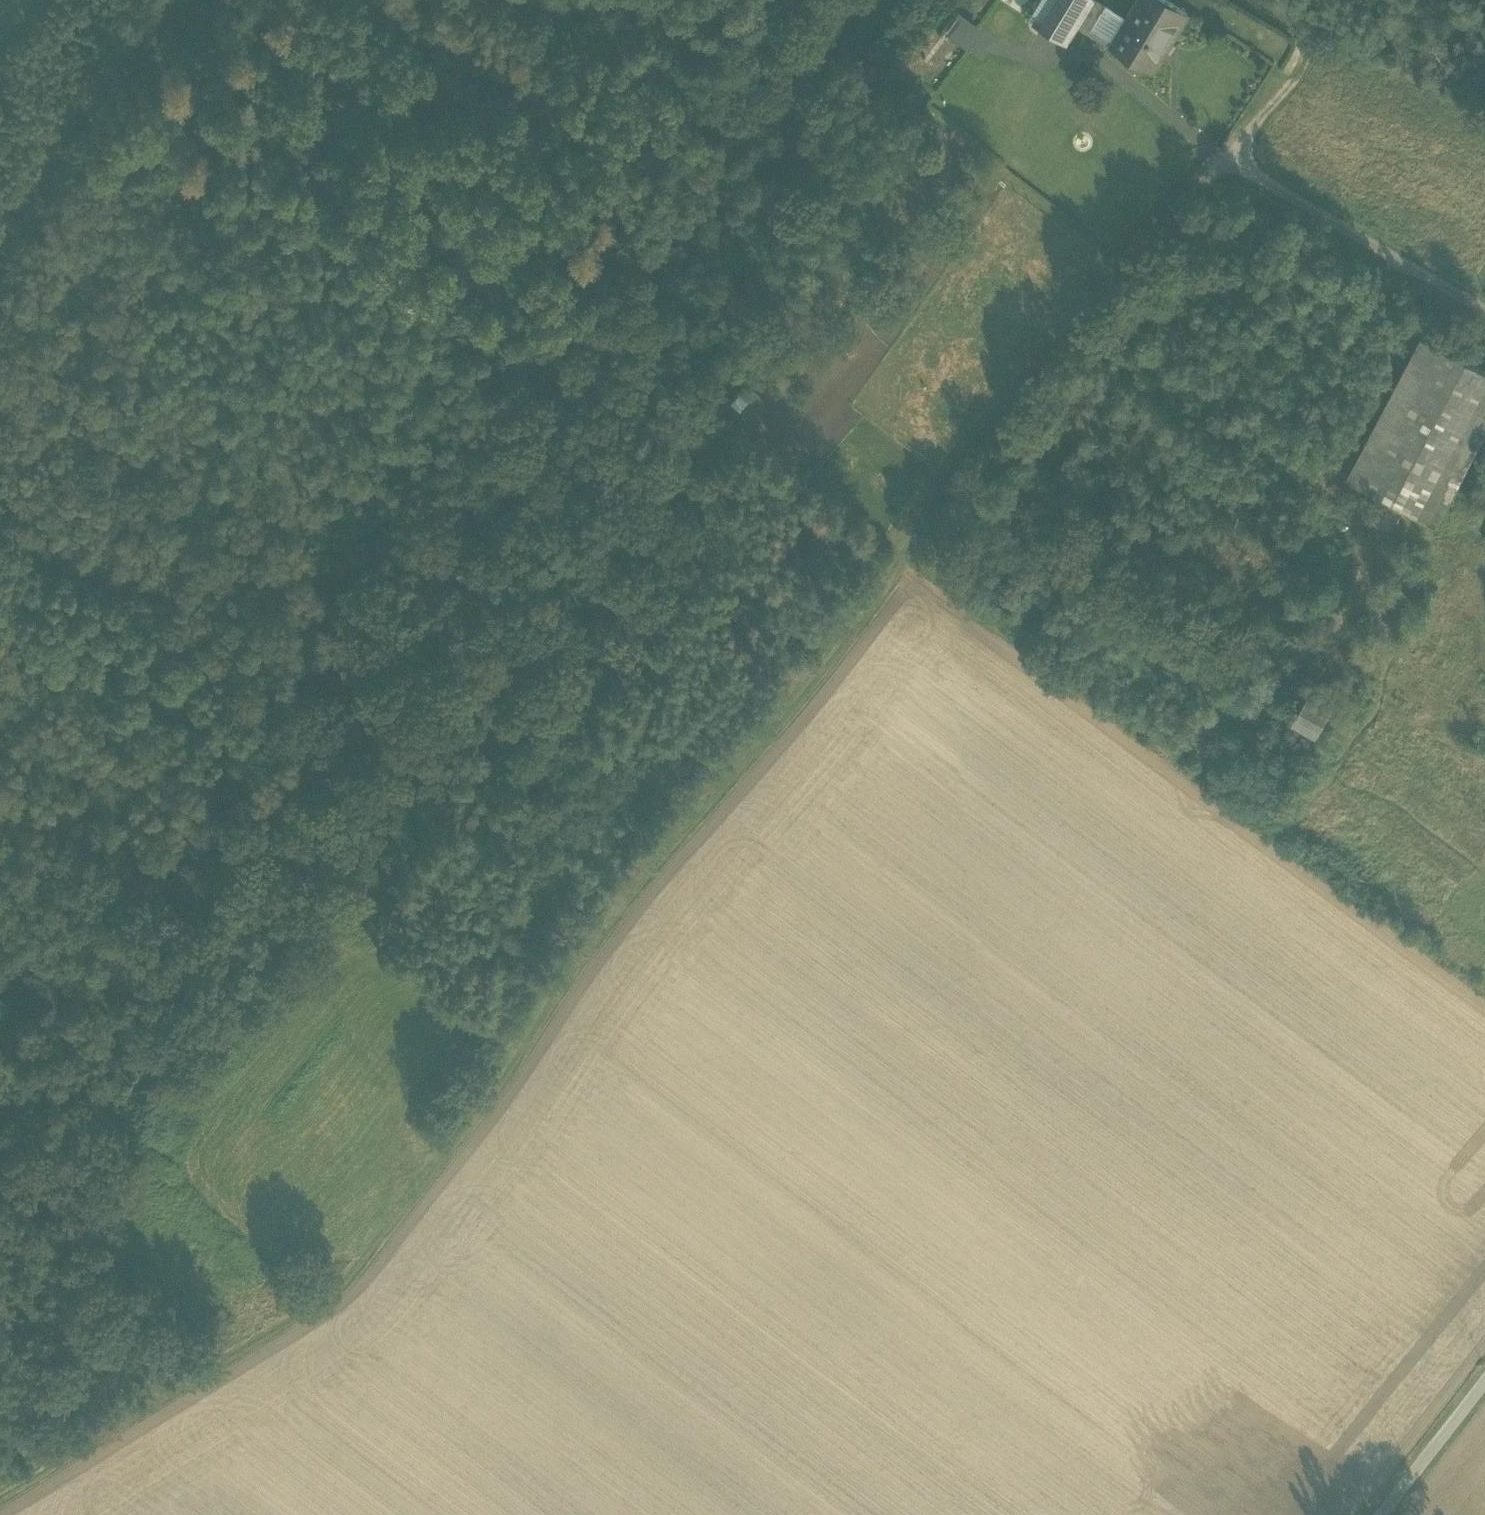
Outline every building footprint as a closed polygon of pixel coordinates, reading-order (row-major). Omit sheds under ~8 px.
[(1054,1),(1053,0),(1042,0),(1037,9),(1071,29),(1082,12),(1087,3),(1099,10),(1105,0),(1055,0),(1054,1)] [(1121,0),(1105,0),(1099,10),(1087,3),(1082,12),(1117,33),(1132,7),(1121,0)] [(1190,0),(1137,0),(1132,7),(1117,33),(1157,57),(1191,0),(1190,0)] [(1424,321),(1349,465),(1439,513),(1484,425),(1484,353),(1424,321)] [(1338,690),(1313,675),(1297,702),(1322,717),(1338,690)]
